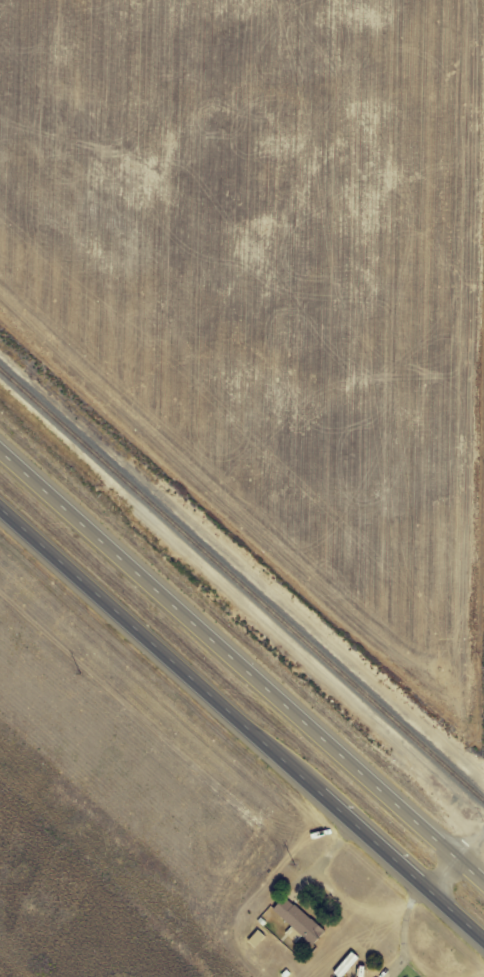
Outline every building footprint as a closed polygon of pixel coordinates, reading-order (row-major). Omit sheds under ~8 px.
[(286,935),(295,942),(300,936),(314,947),(326,932),(285,898),(273,912),(292,927),(286,935)]
